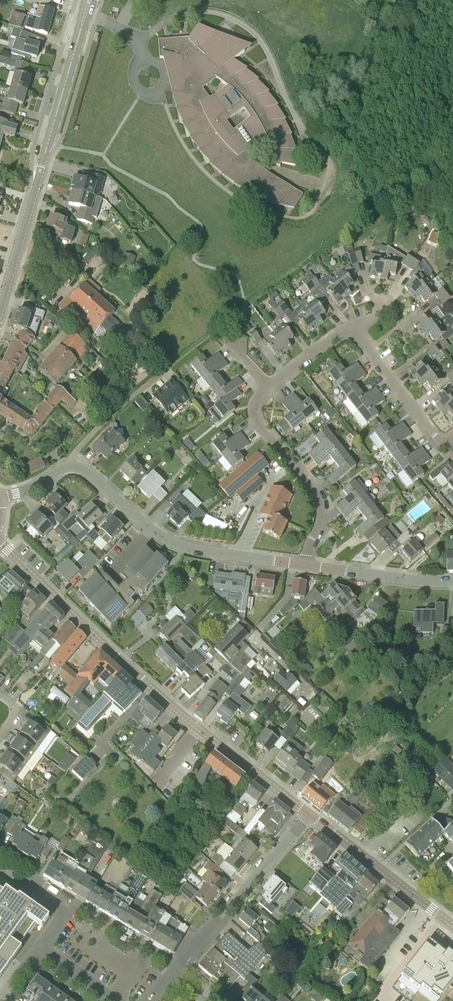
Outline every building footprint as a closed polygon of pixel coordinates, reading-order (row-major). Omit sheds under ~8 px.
[(47,35),(54,10),(38,5),(35,17),(26,14),(25,16),(13,11),(13,12),(11,18),(8,25),(23,31),(25,27),(32,30),(47,35)] [(210,38),(197,29),(198,28),(198,27),(190,38),(158,40),(160,58),(166,59),(174,60),(182,63),(180,80),(175,79),(173,93),(173,94),(179,98),(178,109),(177,109),(177,110),(183,113),(185,124),(183,124),(184,125),(190,127),(192,138),(191,138),(191,139),(198,140),(201,151),(200,151),(200,152),(207,153),(211,163),(210,163),(211,164),(218,164),(223,174),(222,175),(229,175),(236,184),(235,184),(235,185),(242,184),(249,192),(248,193),(249,193),(255,191),(264,199),(263,200),(270,197),(279,204),(278,205),(279,206),(284,202),(294,208),(293,209),(294,209),(303,195),(291,187),(290,188),(278,180),(268,174),(259,167),(244,152),(252,147),(267,142),(269,149),(271,155),(273,165),(273,164),(280,166),(279,166),(280,167),(281,163),(298,167),(297,166),(292,162),(293,151),(295,151),(294,150),(289,147),(289,136),(290,136),(290,135),(284,132),(283,121),(284,121),(284,120),(277,118),(275,107),(277,107),(276,106),(269,104),(266,94),(267,93),(260,92),(256,82),(257,81),(250,80),(244,71),(246,70),(245,69),(238,70),(232,61),(245,52),(244,51),(240,54),(229,43),(230,42),(229,42),(225,46),(214,35),(215,34),(214,34),(210,38)] [(30,42),(32,35),(20,30),(17,39),(14,38),(10,54),(13,55),(28,59),(29,56),(37,58),(40,46),(30,42)] [(31,77),(26,75),(29,65),(0,56),(0,64),(14,68),(13,75),(14,76),(11,87),(27,91),(31,77)] [(0,103),(0,111),(14,115),(17,103),(23,105),(27,91),(11,87),(8,99),(4,98),(3,104),(0,103)] [(17,127),(7,124),(8,122),(0,119),(0,144),(3,134),(14,137),(17,127)] [(102,191),(106,178),(92,174),(90,183),(74,178),(71,191),(73,191),(73,192),(95,197),(93,196),(95,189),(102,191)] [(92,225),(96,211),(92,210),(95,197),(73,192),(69,205),(79,208),(77,220),(92,225)] [(72,238),(74,230),(65,228),(67,221),(51,216),(48,228),(56,230),(54,234),(59,236),(58,240),(69,243),(71,238),(72,238)] [(436,244),(440,235),(432,232),(428,241),(436,244)] [(86,246),(90,235),(83,233),(79,244),(86,246)] [(402,264),(403,256),(387,247),(386,257),(381,279),(387,280),(388,274),(396,275),(398,264),(402,264)] [(357,264),(364,262),(359,249),(353,251),(357,264)] [(352,266),(357,264),(353,251),(347,254),(352,266)] [(86,264),(92,258),(87,253),(82,259),(86,264)] [(409,268),(416,257),(410,253),(402,265),(409,268)] [(133,269),(135,265),(133,264),(136,257),(124,254),(121,265),(133,269)] [(381,279),(386,257),(381,256),(380,262),(372,261),(370,277),(381,279)] [(418,266),(422,261),(416,257),(409,268),(415,272),(418,266)] [(431,283),(435,280),(430,273),(426,277),(418,266),(415,272),(411,278),(413,281),(405,287),(412,296),(431,283)] [(347,297),(350,296),(346,291),(354,285),(350,280),(355,276),(347,267),(333,279),(347,297)] [(310,272),(305,275),(308,280),(313,276),(310,272)] [(308,280),(317,291),(325,302),(331,298),(322,287),(317,281),(313,276),(308,280)] [(317,281),(322,287),(331,298),(331,297),(337,305),(347,297),(333,279),(332,280),(330,277),(317,281)] [(68,297),(59,308),(69,317),(77,308),(88,318),(84,323),(95,333),(100,328),(100,329),(101,327),(112,338),(122,326),(111,316),(115,312),(96,295),(101,290),(89,279),(71,299),(68,297)] [(325,302),(317,291),(308,280),(303,284),(312,295),(311,295),(320,306),(325,302)] [(425,303),(435,295),(438,293),(431,283),(412,296),(415,301),(421,297),(425,303)] [(446,287),(438,293),(435,295),(438,300),(449,292),(446,287)] [(273,301),(278,296),(274,291),(269,297),(273,301)] [(438,300),(442,305),(452,296),(449,292),(438,300)] [(318,327),(323,322),(319,317),(325,313),(320,306),(311,295),(310,296),(311,297),(306,302),(304,300),(301,303),(304,308),(318,327)] [(281,320),(285,316),(277,305),(272,300),(268,303),(280,320),(281,320)] [(282,301),(277,305),(285,316),(290,312),(282,301)] [(309,334),(318,327),(304,308),(301,311),(293,316),(290,312),(285,316),(294,327),(300,322),(309,334)] [(34,339),(40,321),(42,321),(45,313),(35,310),(33,315),(32,315),(19,310),(13,328),(24,331),(26,332),(26,333),(34,339)] [(436,318),(431,312),(413,326),(421,336),(439,322),(436,317),(436,318)] [(452,334),(449,329),(452,326),(452,325),(446,316),(439,322),(421,336),(424,340),(429,336),(433,342),(441,337),(444,341),(452,334)] [(54,325),(59,329),(63,324),(59,320),(54,325)] [(287,351),(291,347),(287,342),(293,338),(283,325),(273,333),(287,351)] [(258,345),(263,341),(254,330),(249,334),(258,345)] [(29,346),(35,339),(34,339),(26,333),(26,332),(24,331),(18,337),(29,346)] [(56,385),(88,348),(73,333),(39,371),(56,385)] [(278,358),(287,351),(273,333),(269,336),(264,340),(268,346),(278,358)] [(23,351),(13,343),(3,365),(14,371),(24,351),(23,351)] [(431,358),(442,350),(438,345),(427,353),(431,358)] [(200,378),(223,359),(218,353),(207,362),(202,356),(190,366),(200,378)] [(210,390),(221,381),(216,375),(228,365),(223,359),(200,378),(210,390)] [(338,387),(361,369),(356,363),(345,372),(340,366),(328,374),(338,387)] [(428,369),(424,363),(411,373),(418,383),(437,369),(434,365),(428,369)] [(2,413),(10,403),(0,397),(14,371),(3,365),(0,372),(0,416),(1,417),(2,413)] [(347,399),(359,391),(354,384),(366,376),(361,369),(338,387),(347,399)] [(431,389),(444,379),(437,369),(418,383),(421,387),(427,383),(431,389)] [(237,389),(243,384),(238,378),(226,387),(221,381),(210,390),(220,402),(237,389)] [(197,400),(179,379),(173,383),(171,381),(153,396),(170,417),(188,402),(191,405),(197,400)] [(76,402),(72,398),(68,394),(58,387),(31,418),(10,403),(2,413),(1,417),(22,431),(23,430),(32,436),(39,427),(40,428),(62,401),(71,408),(76,402)] [(357,412),(380,394),(375,388),(364,397),(359,391),(347,399),(357,412)] [(230,404),(241,395),(237,389),(220,402),(208,412),(218,424),(235,411),(230,404)] [(446,391),(433,401),(440,411),(452,401),(452,395),(450,397),(446,391)] [(303,405),(293,393),(287,398),(305,421),(318,411),(309,400),(303,405)] [(367,424),(378,416),(373,409),(385,400),(380,394),(357,412),(367,424)] [(293,431),(305,421),(287,398),(281,403),(290,415),(284,420),(277,426),(284,434),(291,428),(293,431)] [(134,403),(141,412),(146,408),(139,399),(134,403)] [(440,411),(444,415),(449,411),(452,418),(452,417),(452,401),(440,411)] [(107,459),(119,447),(124,442),(119,438),(117,436),(117,425),(114,422),(104,432),(106,434),(96,444),(99,447),(97,450),(107,459)] [(383,447),(407,429),(402,423),(391,431),(386,425),(374,434),(383,447)] [(314,460),(337,442),(327,429),(315,438),(320,444),(309,454),(314,460)] [(393,459),(405,450),(400,444),(412,435),(407,429),(383,447),(393,459)] [(222,457),(245,438),(240,432),(228,442),(223,435),(212,445),(222,457)] [(232,469),(243,460),(238,454),(249,445),(245,438),(222,457),(232,469)] [(335,463),(346,454),(337,442),(314,460),(319,466),(330,457),(335,463)] [(398,475),(401,473),(426,454),(421,448),(409,457),(405,450),(393,459),(389,463),(398,475)] [(204,467),(210,464),(202,452),(197,455),(204,467)] [(256,477),(269,467),(257,453),(216,487),(228,501),(233,496),(240,504),(263,486),(256,477)] [(333,484),(356,466),(346,454),(335,463),(340,469),(328,478),(333,484)] [(414,485),(419,482),(424,478),(419,471),(431,460),(426,454),(401,473),(412,487),(414,485)] [(40,457),(26,465),(31,475),(46,468),(40,457)] [(136,485),(147,474),(137,464),(138,462),(134,457),(124,467),(127,470),(123,474),(131,482),(132,481),(136,485)] [(443,473),(439,468),(429,476),(433,480),(440,475),(447,484),(452,479),(452,465),(443,473)] [(378,477),(382,474),(378,468),(373,471),(378,477)] [(160,501),(166,494),(161,489),(165,484),(160,480),(161,478),(155,472),(154,474),(139,489),(149,499),(153,495),(160,501)] [(341,512),(364,494),(354,482),(343,491),(348,497),(336,506),(341,512)] [(389,493),(394,489),(389,483),(384,487),(389,493)] [(279,539),(287,522),(282,520),(292,496),(272,487),(259,514),(269,519),(263,532),(279,539)] [(180,527),(190,516),(196,522),(209,510),(203,503),(197,509),(180,493),(171,502),(176,506),(167,515),(180,527)] [(73,501),(67,494),(61,500),(67,506),(73,501)] [(362,515),(374,507),(364,494),(341,512),(346,518),(358,509),(362,515)] [(59,525),(68,515),(63,511),(67,506),(55,495),(47,504),(51,509),(50,510),(56,516),(53,519),(59,525)] [(447,509),(450,507),(443,499),(440,501),(447,509)] [(101,516),(92,506),(81,516),(77,511),(61,525),(60,525),(54,531),(67,543),(73,537),(68,531),(75,525),(77,528),(78,527),(87,536),(94,530),(94,529),(92,531),(88,527),(101,516)] [(379,531),(387,524),(384,519),(374,507),(362,515),(367,521),(356,530),(361,537),(375,526),(379,531)] [(43,539),(53,529),(37,513),(27,523),(43,539)] [(224,536),(229,524),(207,514),(202,526),(224,536)] [(107,544),(123,528),(112,518),(101,530),(98,534),(94,530),(87,536),(86,537),(93,544),(100,537),(107,544)] [(391,526),(385,531),(370,544),(380,555),(395,542),(396,543),(398,541),(401,538),(391,526)] [(411,538),(413,536),(411,534),(409,532),(401,538),(398,541),(405,550),(402,552),(411,562),(438,538),(434,534),(419,547),(411,538)] [(63,558),(74,549),(71,545),(60,555),(63,558)] [(100,571),(83,589),(79,593),(89,604),(100,615),(100,616),(111,627),(132,604),(130,602),(139,593),(141,595),(168,566),(157,556),(155,558),(144,548),(120,576),(126,581),(119,589),(106,576),(106,577),(100,571)] [(82,578),(99,561),(89,551),(73,566),(69,562),(58,573),(68,583),(78,573),(82,578)] [(33,593),(33,592),(25,585),(11,572),(0,583),(0,584),(0,588),(11,598),(10,598),(16,603),(17,603),(21,607),(18,611),(26,602),(33,593)] [(237,612),(239,613),(245,614),(249,584),(243,583),(244,576),(236,574),(235,577),(216,574),(216,575),(208,574),(206,586),(214,587),(214,590),(240,593),(237,612)] [(272,597),(275,578),(257,576),(254,594),(272,597)] [(287,614),(303,600),(304,599),(316,589),(307,585),(308,583),(306,582),(294,581),(291,603),(283,609),(287,614)] [(336,589),(333,586),(323,595),(317,588),(316,589),(304,599),(310,606),(316,601),(320,606),(323,603),(327,608),(319,614),(320,615),(348,591),(347,590),(338,587),(336,589)] [(27,620),(46,600),(35,590),(33,592),(33,593),(26,602),(18,611),(27,620)] [(351,595),(348,591),(320,615),(326,621),(333,615),(331,613),(339,607),(340,608),(336,611),(342,619),(346,616),(348,619),(362,607),(360,608),(354,601),(355,600),(354,599),(355,597),(353,595),(351,595)] [(374,624),(388,606),(377,598),(368,610),(368,609),(366,611),(362,607),(348,619),(347,621),(351,625),(362,615),(374,624)] [(65,617),(51,603),(45,610),(38,617),(28,630),(35,635),(32,640),(33,640),(42,628),(38,625),(47,612),(56,621),(58,623),(65,617)] [(135,629),(145,619),(144,618),(152,612),(147,603),(140,608),(141,609),(128,621),(135,629)] [(444,624),(444,604),(435,604),(435,611),(414,611),(414,628),(423,628),(422,628),(433,629),(433,624),(444,624)] [(189,622),(195,616),(189,610),(183,616),(189,622)] [(40,653),(50,641),(54,637),(48,631),(56,621),(47,612),(38,625),(42,628),(33,640),(29,644),(39,654),(40,653)] [(183,628),(173,619),(170,623),(170,622),(167,625),(165,623),(163,623),(161,623),(160,624),(160,626),(160,628),(162,630),(159,633),(168,642),(179,632),(180,632),(183,628)] [(254,631),(242,620),(241,622),(214,649),(228,663),(232,666),(244,653),(245,652),(239,645),(254,631)] [(59,647),(75,628),(68,622),(54,637),(50,641),(40,653),(41,654),(44,657),(55,644),(59,647)] [(10,644),(13,641),(23,630),(18,626),(5,640),(10,644)] [(443,627),(443,640),(452,641),(452,627),(443,627)] [(18,646),(28,635),(23,630),(13,641),(18,646)] [(76,679),(78,676),(64,664),(86,638),(78,631),(42,674),(46,677),(55,666),(59,670),(56,673),(65,681),(64,682),(69,686),(65,692),(73,699),(71,701),(84,686),(76,679)] [(276,650),(283,643),(276,637),(269,644),(276,650)] [(347,652),(357,644),(352,638),(343,646),(347,652)] [(193,653),(180,640),(170,650),(165,645),(156,655),(173,673),(176,670),(182,664),(183,665),(189,658),(193,653),(193,654),(193,653)] [(101,682),(108,688),(122,672),(100,652),(78,676),(76,679),(84,686),(71,701),(67,706),(82,719),(95,704),(84,695),(91,684),(96,689),(101,682)] [(200,668),(203,664),(193,653),(193,654),(193,653),(189,658),(183,665),(182,664),(176,670),(182,675),(184,673),(190,679),(196,672),(200,668)] [(240,673),(252,661),(244,653),(232,666),(240,673)] [(41,654),(29,667),(33,670),(44,657),(41,654)] [(212,673),(205,666),(203,664),(200,668),(196,672),(190,679),(188,681),(190,683),(187,685),(184,687),(182,690),(190,699),(204,685),(211,679),(208,676),(212,673)] [(133,683),(122,672),(108,688),(95,704),(77,725),(86,732),(112,706),(122,716),(142,695),(135,688),(133,689),(130,686),(133,683)] [(286,677),(282,672),(273,681),(286,693),(297,682),(289,675),(286,677)] [(240,674),(225,694),(230,698),(228,701),(227,701),(217,715),(222,718),(220,721),(227,726),(237,712),(244,717),(251,707),(233,694),(245,677),(240,674)] [(219,700),(228,688),(217,680),(208,692),(210,694),(194,715),(202,722),(216,704),(215,704),(218,699),(219,700)] [(66,704),(70,698),(55,687),(48,696),(54,700),(57,696),(66,704)] [(163,713),(147,698),(140,707),(139,707),(129,718),(138,725),(143,719),(151,726),(163,713)] [(362,721),(372,712),(367,707),(357,717),(362,721)] [(378,718),(372,712),(362,721),(369,728),(378,718)] [(51,731),(38,720),(33,725),(28,721),(22,730),(23,731),(22,734),(25,736),(25,737),(39,748),(51,731)] [(287,741),(298,727),(289,720),(285,725),(287,727),(283,733),(272,725),(267,732),(257,743),(268,753),(278,739),(278,740),(281,736),(287,741)] [(179,737),(167,727),(161,734),(155,730),(148,737),(134,749),(130,753),(138,760),(134,766),(148,780),(161,763),(159,762),(179,737)] [(134,749),(148,737),(142,730),(128,743),(134,749)] [(22,741),(16,737),(10,745),(12,747),(10,749),(14,752),(12,755),(26,766),(39,748),(25,737),(22,741)] [(300,783),(312,768),(302,760),(297,756),(303,749),(291,740),(287,746),(274,762),(290,775),(300,783)] [(5,753),(0,760),(0,762),(1,762),(0,763),(0,766),(3,768),(0,771),(0,774),(13,783),(26,766),(12,755),(11,757),(5,753)] [(214,753),(198,775),(192,783),(189,787),(194,791),(198,786),(201,789),(208,779),(212,782),(214,779),(221,784),(219,786),(231,795),(245,777),(214,753)] [(452,771),(452,770),(452,768),(452,765),(447,757),(433,771),(443,781),(452,771)] [(85,758),(72,772),(82,781),(96,767),(85,758)] [(319,781),(334,764),(327,759),(312,776),(319,781)] [(443,781),(452,790),(447,794),(450,797),(452,794),(452,771),(443,781)] [(192,783),(198,775),(194,772),(188,779),(192,783)] [(51,787),(56,780),(51,776),(46,784),(51,787)] [(253,783),(226,819),(244,832),(261,810),(244,832),(235,825),(246,811),(245,810),(249,805),(253,808),(266,793),(253,783)] [(320,789),(313,783),(303,796),(321,811),(322,811),(328,803),(329,804),(336,795),(332,793),(323,786),(320,789)] [(289,813),(289,811),(276,800),(266,813),(261,810),(244,832),(247,835),(248,834),(249,836),(259,824),(265,829),(265,828),(272,833),(276,828),(281,831),(291,818),(291,815),(289,813)] [(211,819),(221,807),(214,801),(207,809),(208,809),(205,814),(211,819)] [(341,804),(329,819),(351,836),(363,821),(341,804)] [(61,814),(63,810),(57,805),(54,808),(61,814)] [(8,821),(0,816),(0,834),(2,830),(8,834),(15,823),(9,820),(8,821)] [(247,862),(257,850),(244,839),(247,835),(244,832),(226,819),(223,823),(243,840),(234,851),(247,862)] [(451,820),(449,819),(447,819),(445,819),(443,819),(440,819),(438,820),(436,821),(435,823),(444,835),(452,844),(452,821),(451,820)] [(24,854),(33,841),(22,834),(26,827),(16,820),(15,823),(8,834),(11,836),(16,839),(12,845),(17,849),(24,854)] [(436,842),(444,835),(435,823),(432,820),(424,829),(436,842)] [(428,850),(436,842),(424,829),(415,837),(428,850)] [(45,859),(53,848),(47,844),(49,841),(43,838),(42,838),(38,836),(40,831),(39,831),(33,841),(24,854),(30,858),(31,857),(36,861),(40,855),(45,859)] [(336,849),(319,835),(310,846),(315,850),(310,856),(322,866),(327,860),(336,849)] [(99,860),(109,846),(97,837),(87,853),(99,860)] [(428,850),(415,837),(406,845),(406,844),(405,845),(419,859),(419,858),(428,850)] [(63,852),(70,842),(64,838),(60,844),(57,849),(63,852)] [(225,861),(225,862),(237,873),(247,862),(234,851),(225,861)] [(87,903),(95,888),(98,883),(89,878),(99,860),(87,853),(80,865),(76,870),(65,889),(77,897),(78,895),(82,897),(83,897),(87,899),(86,902),(87,903)] [(80,865),(62,854),(56,864),(53,862),(44,877),(65,889),(76,870),(80,865)] [(225,862),(225,861),(221,858),(216,854),(211,859),(215,863),(213,865),(218,868),(219,867),(220,867),(225,862)] [(322,893),(338,907),(341,904),(345,899),(348,896),(353,891),(368,874),(345,855),(336,865),(343,870),(335,878),(323,868),(310,883),(322,893)] [(219,895),(220,895),(227,887),(218,879),(223,873),(218,868),(213,865),(201,878),(205,882),(205,883),(218,894),(219,895)] [(359,907),(379,884),(368,874),(353,891),(348,896),(354,901),(353,902),(359,907)] [(121,923),(139,893),(147,880),(138,875),(133,883),(125,897),(119,894),(120,891),(118,889),(116,892),(104,913),(121,923)] [(18,954),(22,949),(18,946),(35,923),(42,928),(49,918),(42,913),(45,909),(0,880),(0,979),(18,954)] [(289,892),(276,881),(268,891),(266,893),(264,895),(268,899),(260,906),(273,917),(278,911),(275,909),(289,892)] [(197,892),(186,883),(179,891),(191,900),(195,895),(207,907),(218,894),(205,883),(197,892)] [(116,892),(106,886),(102,892),(95,888),(87,903),(104,913),(116,892)] [(121,923),(139,934),(162,896),(162,895),(164,890),(156,886),(154,890),(152,890),(148,898),(139,893),(121,923)] [(173,899),(177,893),(172,889),(168,894),(173,899)] [(150,941),(161,922),(165,915),(154,909),(162,896),(139,934),(150,941)] [(345,899),(341,904),(348,910),(353,905),(345,899)] [(355,960),(372,973),(400,935),(396,932),(410,913),(394,901),(381,918),(374,913),(349,947),(359,955),(355,960)] [(293,902),(285,912),(293,918),(301,908),(293,902)] [(262,945),(271,934),(265,930),(263,933),(261,932),(264,929),(256,923),(259,919),(247,909),(239,919),(251,929),(251,928),(253,929),(249,934),(259,943),(262,946),(262,945)] [(173,954),(182,939),(188,928),(165,915),(161,922),(150,941),(173,954)] [(267,923),(263,928),(265,930),(271,934),(277,927),(269,921),(267,923)] [(248,951),(227,933),(199,967),(212,978),(214,976),(229,989),(240,976),(244,980),(269,951),(262,946),(259,943),(248,951)] [(452,981),(452,955),(448,951),(445,954),(428,940),(401,975),(419,989),(422,986),(438,999),(452,981)] [(330,954),(335,949),(335,948),(336,947),(331,943),(325,950),(330,954)] [(49,985),(37,977),(24,995),(20,991),(14,999),(16,1000),(38,1000),(49,985)] [(252,988),(254,985),(249,982),(242,990),(246,994),(242,999),(244,1000),(260,1000),(266,993),(262,997),(252,988)] [(49,985),(38,1000),(71,1000),(49,985)]
